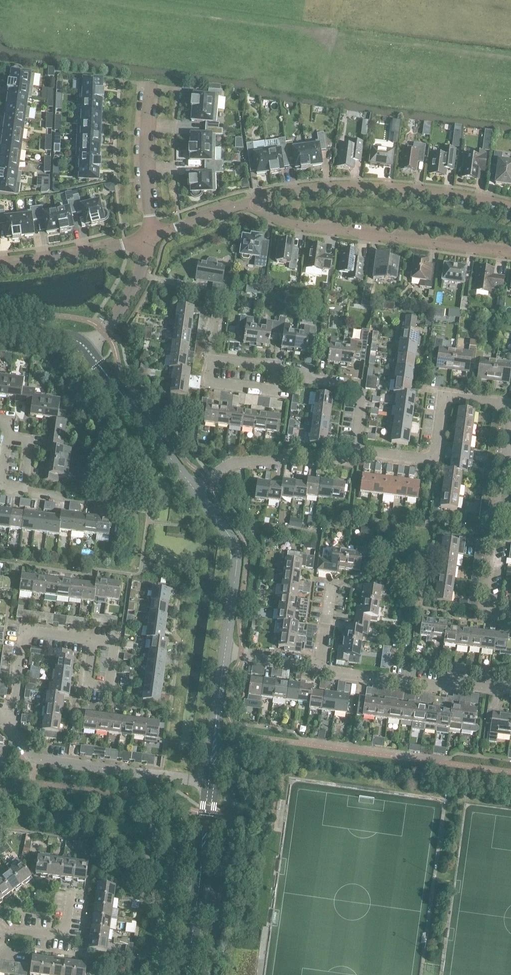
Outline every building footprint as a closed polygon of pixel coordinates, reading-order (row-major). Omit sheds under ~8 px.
[(13,69),(12,72),(10,83),(33,86),(34,75),(22,73),(22,70),(20,68),(18,67),(15,67),(13,69)] [(80,79),(79,91),(104,92),(102,92),(102,80),(80,79)] [(33,86),(11,83),(8,83),(7,91),(9,91),(9,95),(31,98),(33,86)] [(192,100),(191,108),(217,110),(218,97),(221,98),(222,91),(209,90),(208,96),(194,95),(193,100),(192,100)] [(83,92),(82,103),(101,104),(101,100),(103,100),(104,92),(79,91),(79,92),(83,92)] [(6,98),(5,105),(30,108),(26,107),(27,98),(31,98),(9,95),(8,98),(6,98)] [(101,114),(101,104),(82,103),(82,113),(78,113),(101,114)] [(6,112),(6,116),(28,119),(30,108),(5,105),(4,112),(6,112)] [(206,122),(206,129),(219,129),(219,123),(215,123),(217,110),(191,108),(193,109),(192,121),(206,122)] [(100,125),(101,114),(78,113),(78,124),(100,125)] [(6,116),(4,127),(23,129),(24,119),(28,120),(28,119),(6,116)] [(78,124),(77,135),(102,136),(100,136),(100,125),(78,124)] [(459,148),(462,126),(455,125),(452,147),(459,148)] [(22,140),(23,129),(4,127),(3,137),(22,140)] [(223,130),(219,129),(206,129),(205,135),(191,135),(191,148),(189,148),(215,148),(215,136),(222,136),(223,130)] [(485,131),(482,150),(485,151),(489,152),(492,132),(485,131)] [(318,141),(305,143),(309,169),(309,167),(322,165),(320,151),(326,150),(323,133),(317,134),(318,141)] [(77,135),(77,146),(99,147),(100,143),(102,143),(102,136),(77,135)] [(20,151),(22,140),(3,137),(2,148),(20,151)] [(279,147),(267,149),(270,175),(278,174),(278,171),(283,171),(282,164),(288,163),(286,142),(285,139),(278,140),(279,147)] [(350,146),(340,145),(337,167),(353,169),(354,161),(361,162),(363,143),(351,141),(350,146)] [(301,170),(309,169),(305,143),(292,145),(292,142),(286,142),(288,163),(295,162),(296,169),(300,168),(301,170)] [(270,175),(267,149),(254,151),(253,143),(246,144),(249,161),(255,160),(257,174),(270,173),(270,175)] [(413,150),(404,149),(401,170),(416,172),(418,153),(424,154),(425,146),(414,144),(413,150)] [(99,158),(99,147),(77,146),(76,157),(99,158)] [(19,161),(20,151),(2,148),(0,159),(19,161)] [(220,149),(215,148),(189,148),(189,156),(191,156),(190,161),(205,161),(205,168),(222,167),(222,161),(220,161),(220,149)] [(438,155),(432,154),(430,174),(445,176),(446,168),(448,166),(453,167),(455,150),(445,148),(444,152),(440,152),(438,153),(438,155)] [(372,150),(370,164),(391,167),(393,152),(372,150)] [(494,152),(492,166),(498,167),(496,184),(510,186),(510,163),(501,161),(502,154),(494,152)] [(464,160),(462,159),(461,168),(463,168),(462,178),(478,180),(479,174),(483,175),(485,155),(484,155),(485,154),(473,153),(473,158),(464,157),(464,160)] [(80,167),(80,168),(101,169),(101,161),(99,161),(99,158),(76,157),(76,167),(80,167)] [(0,160),(0,170),(21,173),(21,172),(17,172),(19,161),(0,159),(0,160)] [(222,173),(222,167),(205,168),(205,174),(191,174),(191,179),(189,179),(189,188),(191,188),(191,193),(192,195),(194,197),(197,198),(199,197),(201,195),(202,192),(215,192),(215,174),(222,173)] [(101,169),(80,168),(79,180),(98,181),(99,169),(101,169)] [(16,184),(20,184),(21,173),(0,170),(0,182),(16,184)] [(16,184),(0,182),(0,193),(14,195),(16,184)] [(108,216),(108,215),(108,214),(107,213),(106,212),(106,211),(105,211),(104,211),(103,210),(102,210),(101,211),(99,201),(81,206),(78,195),(77,190),(71,192),(73,200),(76,213),(82,212),(86,225),(91,224),(91,226),(100,224),(99,222),(104,221),(106,220),(106,219),(107,219),(107,218),(108,217),(108,216)] [(70,214),(76,213),(73,200),(67,201),(69,208),(56,211),(60,231),(60,233),(68,231),(68,229),(73,228),(70,214)] [(47,233),(60,231),(56,211),(43,213),(42,206),(36,207),(38,220),(40,232),(46,230),(47,233)] [(32,221),(38,220),(36,207),(30,208),(30,211),(18,213),(18,217),(20,237),(33,235),(32,221)] [(20,237),(18,217),(5,218),(4,211),(0,211),(0,225),(5,224),(7,238),(12,238),(12,240),(21,239),(20,237)] [(256,266),(265,267),(268,243),(261,242),(261,240),(258,240),(259,237),(252,236),(252,239),(243,238),(243,239),(242,240),(241,243),(242,244),(242,249),(240,250),(240,253),(241,254),(241,255),(242,256),(242,258),(243,260),(248,260),(250,259),(250,257),(257,257),(256,266)] [(290,264),(289,268),(296,269),(298,253),(292,253),(293,243),(279,241),(278,247),(277,247),(276,253),(278,253),(277,262),(290,264)] [(322,269),(330,270),(332,257),(324,256),(325,247),(309,245),(306,268),(322,270),(322,269)] [(339,272),(349,273),(348,279),(361,281),(364,261),(357,260),(358,251),(342,249),(339,272)] [(373,279),(386,281),(386,278),(396,279),(399,259),(389,258),(389,256),(376,254),(373,279)] [(207,264),(199,262),(196,280),(214,283),(212,292),(224,294),(226,285),(222,284),(225,267),(216,265),(217,263),(216,261),(214,259),(211,259),(208,260),(207,261),(207,264)] [(432,288),(434,273),(427,273),(428,261),(414,259),(413,266),(408,265),(407,273),(412,274),(412,280),(420,281),(419,287),(432,288)] [(466,268),(445,266),(442,281),(464,284),(466,268)] [(494,270),(478,267),(474,291),(491,293),(491,289),(502,290),(504,277),(497,276),(497,278),(493,277),(494,270)] [(365,285),(364,297),(370,298),(372,286),(365,285)] [(178,306),(176,318),(192,321),(193,314),(207,316),(208,310),(178,306)] [(444,317),(445,309),(435,308),(434,316),(444,317)] [(395,343),(400,343),(417,346),(420,346),(421,338),(418,337),(418,333),(415,332),(417,318),(406,316),(404,331),(397,330),(395,343)] [(249,346),(256,347),(259,328),(252,327),(253,319),(241,317),(238,336),(244,337),(243,343),(250,344),(249,346)] [(191,333),(192,321),(176,318),(174,331),(191,333)] [(287,351),(294,352),(297,333),(289,332),(290,324),(286,323),(286,319),(280,318),(279,322),(277,341),(282,342),(281,349),(287,349),(287,351)] [(266,329),(259,328),(256,347),(263,348),(263,346),(269,347),(270,340),(277,341),(279,322),(274,322),(267,321),(266,329)] [(304,334),(297,333),(294,352),(300,353),(301,351),(307,352),(308,345),(314,346),(315,340),(319,340),(320,334),(316,332),(317,327),(305,326),(304,334)] [(174,331),(172,343),(189,345),(191,333),(174,331)] [(334,366),(340,367),(343,347),(336,346),(337,338),(325,337),(322,355),(328,356),(328,363),(334,364),(334,366)] [(439,370),(453,372),(456,349),(442,347),(443,340),(436,339),(433,359),(440,360),(439,370)] [(343,343),(343,347),(340,367),(347,367),(347,365),(353,366),(354,360),(360,360),(363,342),(351,340),(350,344),(343,343)] [(469,351),(456,349),(453,372),(466,373),(468,364),(474,365),(476,352),(478,341),(470,340),(469,351)] [(172,343),(171,355),(187,358),(189,345),(172,343)] [(415,358),(417,346),(400,343),(398,356),(415,358)] [(484,353),(476,352),(474,365),(473,370),(481,371),(479,380),(493,382),(496,359),(483,358),(484,353)] [(169,368),(174,369),(174,368),(186,370),(187,358),(171,355),(169,368)] [(398,356),(397,368),(413,370),(415,358),(398,356)] [(496,359),(493,382),(507,384),(508,375),(510,375),(510,357),(510,356),(510,361),(496,359)] [(190,370),(186,370),(174,368),(174,369),(172,381),(200,385),(201,378),(193,377),(193,379),(189,379),(190,370)] [(397,368),(395,380),(412,382),(413,370),(397,368)] [(7,396),(10,375),(5,374),(4,378),(0,377),(0,396),(7,396)] [(20,401),(26,402),(28,389),(23,388),(24,381),(15,380),(16,376),(10,375),(7,396),(21,398),(20,401)] [(410,394),(412,382),(395,380),(393,393),(398,394),(398,393),(410,395),(410,394)] [(200,390),(200,385),(172,381),(170,394),(187,396),(188,387),(192,388),(192,389),(200,390)] [(30,415),(44,417),(47,395),(41,395),(41,399),(34,398),(35,390),(28,389),(26,402),(32,403),(30,415)] [(208,399),(202,398),(200,417),(205,417),(204,423),(217,425),(219,408),(211,407),(212,401),(213,401),(214,393),(208,393),(208,399)] [(398,393),(398,394),(396,405),(413,407),(415,395),(410,394),(410,395),(398,393)] [(316,394),(315,406),(331,408),(333,396),(316,394)] [(53,418),(50,441),(63,443),(68,412),(59,411),(60,401),(52,400),(53,396),(47,395),(44,417),(53,418)] [(226,409),(219,408),(217,425),(229,426),(233,396),(228,395),(227,403),(227,409),(226,409)] [(238,397),(233,396),(229,426),(241,428),(244,411),(236,410),(237,404),(237,405),(238,397)] [(241,428),(254,430),(258,399),(252,399),(250,412),(244,411),(241,428)] [(263,400),(258,399),(254,430),(266,431),(268,415),(261,414),(263,400)] [(411,420),(413,407),(396,405),(395,418),(411,420)] [(315,406),(313,418),(329,421),(331,408),(315,406)] [(458,409),(457,422),(473,424),(475,411),(458,409)] [(281,417),(268,415),(266,431),(279,433),(281,417)] [(329,425),(329,421),(313,418),(311,431),(328,433),(331,433),(332,425),(329,425)] [(395,418),(393,430),(410,432),(411,420),(395,418)] [(472,436),(473,424),(457,422),(455,434),(472,436)] [(408,445),(410,432),(393,430),(391,442),(408,445)] [(326,446),(328,433),(311,431),(309,444),(326,446)] [(470,448),(472,436),(455,434),(453,446),(470,448)] [(50,441),(48,461),(70,464),(72,451),(62,449),(63,443),(50,441)] [(453,446),(452,458),(468,460),(470,448),(453,446)] [(446,470),(445,470),(467,473),(468,467),(471,468),(472,461),(468,460),(452,458),(450,470),(446,470)] [(68,477),(70,464),(48,461),(45,481),(58,482),(59,476),(68,477)] [(467,474),(467,473),(445,470),(444,482),(460,484),(462,473),(467,474)] [(360,492),(372,494),(374,477),(362,476),(360,492)] [(372,494),(383,495),(386,479),(374,477),(372,494)] [(307,484),(308,484),(306,496),(318,498),(321,481),(308,479),(307,484)] [(383,495),(395,497),(397,480),(386,479),(383,495)] [(408,482),(397,480),(395,497),(406,498),(408,482)] [(268,500),(280,502),(283,481),(282,481),(282,485),(270,484),(268,500)] [(295,483),(283,481),(280,502),(281,502),(281,498),(293,499),(295,483)] [(333,483),(321,481),(318,498),(330,499),(333,483)] [(255,499),(268,500),(270,484),(257,482),(255,499)] [(420,483),(408,482),(406,498),(418,500),(420,483)] [(459,497),(460,484),(444,482),(442,494),(459,497)] [(307,484),(295,483),(293,499),(306,501),(306,496),(308,484),(307,484)] [(346,485),(333,483),(330,499),(343,501),(344,493),(347,493),(348,486),(345,486),(346,485)] [(457,510),(459,497),(442,494),(440,508),(457,510)] [(490,514),(491,507),(491,502),(482,500),(481,506),(480,513),(490,514)] [(9,528),(12,512),(0,510),(0,527),(9,528)] [(9,528),(22,530),(24,513),(12,512),(9,528)] [(22,530),(34,531),(36,515),(24,513),(22,530)] [(60,530),(72,532),(74,515),(61,513),(60,518),(61,518),(60,530)] [(48,516),(36,515),(34,531),(46,533),(48,516)] [(83,539),(84,533),(86,517),(74,515),(72,532),(71,537),(83,539)] [(61,518),(60,518),(48,516),(46,533),(59,535),(60,530),(61,518)] [(98,518),(86,517),(84,533),(96,535),(98,518)] [(308,517),(307,524),(314,526),(315,518),(308,517)] [(111,520),(98,518),(96,535),(109,536),(111,520)] [(443,539),(441,552),(458,554),(459,541),(443,539)] [(355,553),(347,552),(345,570),(360,572),(361,564),(367,564),(369,549),(356,547),(355,553)] [(337,568),(345,570),(347,552),(333,550),(332,560),(319,558),(317,570),(336,573),(337,568)] [(286,559),(284,572),(300,574),(301,566),(305,567),(313,568),(315,557),(303,555),(303,553),(288,551),(287,559),(286,559)] [(441,552),(439,564),(456,566),(458,554),(441,552)] [(454,579),(456,566),(439,564),(438,576),(454,579)] [(299,582),(300,574),(284,572),(282,584),(310,588),(311,583),(303,582),(299,582)] [(19,592),(32,593),(34,577),(22,575),(19,592)] [(438,576),(436,589),(453,591),(454,579),(438,576)] [(47,578),(34,577),(32,593),(44,595),(47,578)] [(44,595),(57,597),(59,580),(47,578),(44,595)] [(57,597),(69,598),(71,582),(71,579),(63,578),(63,581),(59,580),(57,597)] [(95,585),(84,583),(81,600),(93,602),(96,580),(95,585)] [(109,582),(96,580),(93,602),(94,602),(94,601),(97,602),(97,603),(106,604),(109,582)] [(364,586),(362,600),(379,603),(380,595),(389,597),(390,591),(399,592),(400,585),(372,581),(372,587),(364,586)] [(84,583),(71,582),(69,598),(81,600),(84,583)] [(122,584),(109,582),(106,604),(107,599),(119,600),(122,584)] [(310,593),(310,588),(282,584),(281,596),(297,599),(298,591),(302,592),(302,593),(309,593),(310,593)] [(153,588),(152,601),(168,603),(170,591),(153,588)] [(451,604),(453,591),(436,589),(434,602),(451,604)] [(281,596),(279,609),(295,611),(297,599),(281,596)] [(355,621),(358,622),(370,623),(370,621),(377,622),(379,603),(362,600),(361,609),(356,608),(355,621)] [(152,601),(150,613),(167,616),(168,603),(152,601)] [(279,609),(277,621),(294,623),(295,611),(279,609)] [(165,628),(167,616),(150,613),(148,626),(165,628)] [(420,636),(433,637),(435,621),(422,619),(422,622),(416,621),(413,637),(420,638),(420,636)] [(299,623),(294,623),(277,621),(277,622),(282,622),(280,634),(305,637),(306,632),(304,632),(305,625),(298,624),(299,623)] [(447,623),(435,621),(433,637),(444,639),(444,644),(447,623)] [(346,626),(344,641),(362,643),(363,635),(368,636),(370,623),(358,622),(357,628),(346,626)] [(447,623),(444,644),(457,646),(459,629),(447,627),(447,623)] [(147,638),(151,639),(163,641),(163,640),(165,628),(148,626),(147,638)] [(471,631),(459,629),(457,646),(469,647),(471,631)] [(481,649),(481,647),(483,632),(471,631),(469,647),(481,649)] [(483,632),(481,647),(481,649),(494,651),(494,647),(496,634),(483,632)] [(278,647),(285,648),(285,650),(301,653),(302,643),(305,643),(305,637),(280,634),(278,647)] [(494,647),(494,651),(500,651),(500,655),(510,656),(510,639),(508,638),(508,636),(496,634),(494,647)] [(151,639),(150,651),(166,653),(168,640),(163,640),(163,641),(151,639)] [(394,640),(393,647),(401,648),(402,641),(394,640)] [(359,664),(362,643),(344,641),(343,649),(338,648),(337,661),(359,664)] [(383,647),(382,654),(390,655),(391,648),(383,647)] [(57,657),(56,669),(72,672),(74,659),(72,659),(73,653),(52,650),(51,656),(57,657)] [(150,651),(148,663),(165,665),(166,653),(150,651)] [(163,677),(165,665),(148,663),(146,675),(163,677)] [(70,684),(72,672),(56,669),(54,682),(70,684)] [(146,675),(145,688),(161,690),(163,677),(146,675)] [(248,700),(260,701),(263,680),(251,679),(248,695),(248,700)] [(275,682),(263,680),(260,701),(261,697),(273,699),(275,682)] [(54,682),(52,693),(52,694),(64,695),(64,696),(69,697),(70,684),(54,682)] [(288,684),(275,682),(273,699),(272,704),(285,706),(285,700),(288,684)] [(285,700),(298,702),(300,685),(288,684),(285,700)] [(313,687),(300,685),(298,702),(310,704),(312,692),(313,687)] [(363,715),(376,717),(378,701),(370,700),(371,696),(372,696),(373,688),(367,687),(366,697),(359,696),(357,715),(363,715)] [(160,703),(161,690),(145,688),(143,700),(160,703)] [(376,717),(388,719),(392,691),(386,690),(385,702),(378,701),(376,717)] [(397,692),(392,691),(388,719),(400,721),(402,704),(396,703),(397,692)] [(312,692),(310,704),(309,708),(322,710),(324,693),(312,692)] [(64,695),(52,694),(52,693),(47,693),(46,706),(62,708),(64,696),(64,695)] [(322,710),(334,712),(336,695),(324,693),(322,710)] [(408,705),(402,704),(400,721),(412,722),(416,694),(411,693),(410,701),(409,700),(408,705)] [(412,722),(424,724),(427,707),(420,706),(422,695),(416,694),(412,722)] [(460,707),(452,706),(449,729),(462,730),(466,695),(461,694),(460,702),(461,702),(460,707)] [(349,697),(336,695),(334,712),(347,713),(347,711),(353,711),(354,700),(349,699),(349,697)] [(466,695),(462,730),(475,732),(477,731),(478,730),(478,729),(478,728),(478,726),(477,725),(475,725),(477,709),(469,708),(470,703),(471,703),(472,696),(466,695)] [(427,707),(424,724),(424,729),(436,731),(441,698),(435,697),(434,704),(433,704),(433,708),(427,707)] [(448,734),(449,729),(452,706),(451,711),(445,710),(446,698),(441,698),(436,731),(436,732),(448,734)] [(61,720),(62,708),(46,706),(44,718),(61,720)] [(510,733),(510,713),(500,712),(499,721),(492,720),(489,741),(496,742),(497,735),(510,736),(510,733)] [(85,713),(83,729),(96,731),(98,714),(85,713)] [(96,731),(108,733),(110,716),(98,714),(96,731)] [(122,718),(110,716),(108,733),(120,734),(122,718)] [(59,733),(61,720),(44,718),(42,730),(41,730),(40,737),(56,739),(57,732),(59,733)] [(135,719),(122,718),(120,734),(132,736),(135,719)] [(132,736),(145,738),(147,721),(135,719),(132,736)] [(160,723),(147,721),(145,738),(158,739),(160,723)] [(8,747),(0,746),(0,763),(6,764),(8,747)] [(48,876),(49,876),(51,858),(38,856),(36,874),(41,875),(40,876),(48,877),(48,878),(48,876)] [(83,862),(76,861),(73,879),(78,880),(77,881),(85,882),(84,883),(85,883),(85,881),(86,881),(89,858),(83,857),(83,862)] [(61,877),(63,860),(51,858),(49,876),(53,876),(53,878),(60,879),(60,880),(61,877)] [(76,861),(63,860),(61,877),(65,878),(65,880),(72,881),(73,881),(73,879),(76,861)] [(20,863),(10,870),(21,885),(25,882),(26,883),(31,879),(32,879),(31,877),(20,863)] [(21,885),(10,870),(0,878),(11,892),(15,889),(16,891),(22,886),(22,887),(22,886),(21,885)] [(0,878),(0,898),(1,900),(5,897),(6,898),(12,894),(11,892),(0,878)] [(96,895),(114,898),(115,886),(98,884),(96,895)] [(96,895),(94,906),(112,908),(114,898),(96,895)] [(132,902),(131,908),(138,909),(139,901),(135,900),(134,903),(132,902)] [(94,906),(93,917),(111,919),(112,908),(94,906)] [(109,930),(111,919),(93,917),(92,927),(109,930)] [(126,929),(136,930),(137,922),(132,922),(132,924),(127,923),(126,929)] [(92,927),(90,938),(108,940),(109,930),(92,927)] [(106,952),(108,940),(90,938),(88,949),(106,952)] [(32,974),(41,974),(43,958),(32,957),(29,974),(32,974)] [(54,960),(43,958),(41,974),(52,974),(54,960)] [(54,960),(52,974),(63,974),(65,961),(54,960)] [(75,963),(65,961),(63,974),(73,974),(75,963)] [(75,963),(73,974),(85,974),(86,964),(75,963)]
